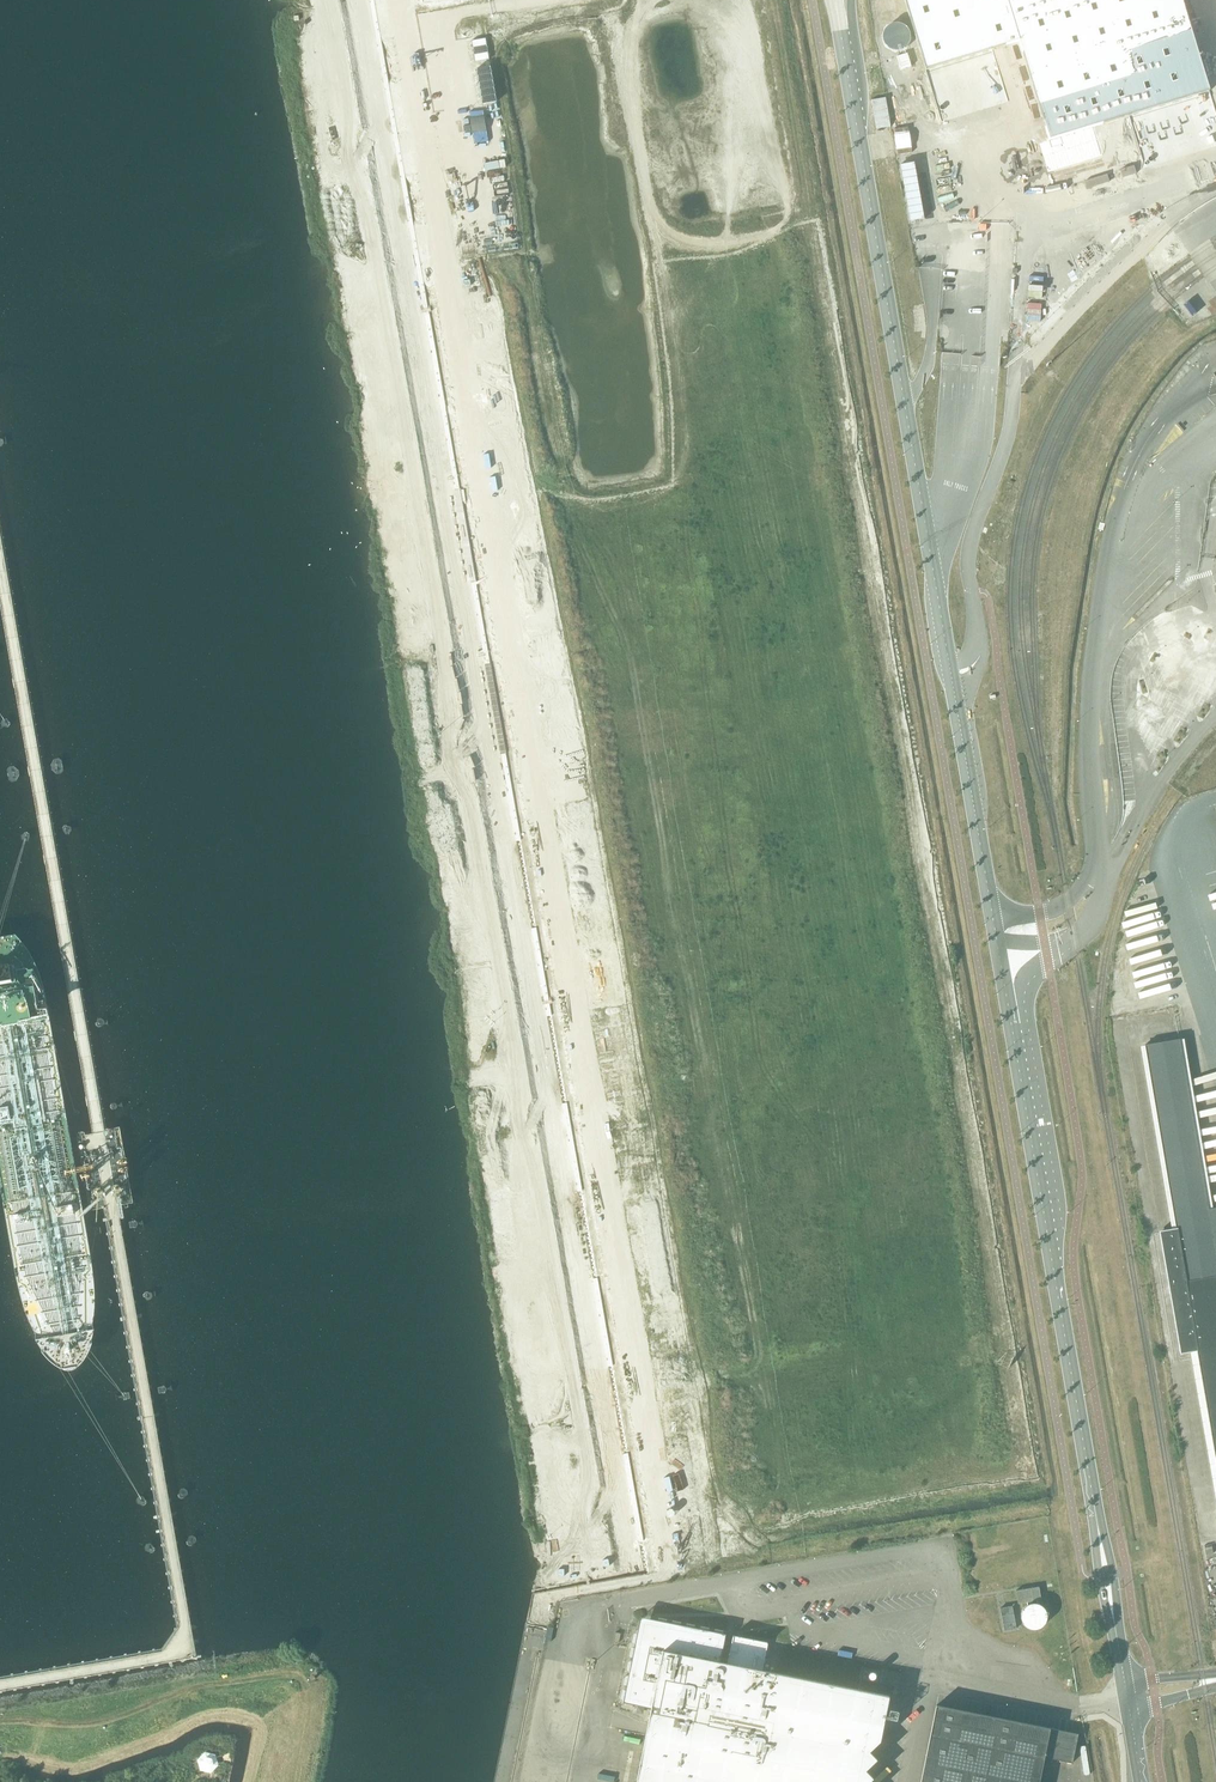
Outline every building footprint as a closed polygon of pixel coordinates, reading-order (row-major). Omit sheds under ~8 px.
[(924,65),(1018,37),(1049,140),(1094,127),(1209,91),(1181,0),(904,0),(924,65)] [(881,47),(883,70),(903,68),(900,45),(881,47)] [(891,126),(886,97),(871,100),(876,129),(891,126)] [(1095,127),(1041,143),(1049,171),(1104,154),(1095,127)] [(1136,173),(1134,166),(1120,169),(1123,177),(1136,173)] [(1109,181),(1107,174),(1084,181),(1087,188),(1109,181)] [(1205,375),(1199,378),(1205,391),(1210,389),(1205,375)] [(1208,1209),(1179,1039),(1164,1041),(1144,1045),(1176,1228),(1162,1230),(1159,1230),(1180,1353),(1183,1352),(1197,1350),(1215,1462),(1215,1207),(1208,1209)] [(1213,1553),(1211,1543),(1204,1545),(1206,1554),(1213,1553)] [(1041,1599),(1039,1586),(1016,1590),(1018,1603),(1041,1599)] [(1040,1604),(1039,1603),(1037,1602),(1035,1602),(1033,1602),(1031,1602),(1029,1603),(1028,1604),(1027,1604),(1025,1605),(1024,1606),(1023,1608),(1022,1609),(1022,1610),(1021,1611),(1021,1612),(1021,1613),(1020,1614),(1020,1617),(1021,1618),(1021,1619),(1021,1621),(1022,1623),(1023,1624),(1025,1625),(1026,1626),(1027,1627),(1029,1628),(1030,1629),(1031,1629),(1033,1629),(1034,1629),(1036,1629),(1038,1629),(1040,1628),(1041,1627),(1043,1626),(1044,1625),(1045,1624),(1046,1623),(1046,1621),(1047,1621),(1047,1619),(1047,1618),(1048,1616),(1048,1615),(1047,1614),(1047,1613),(1047,1612),(1047,1611),(1046,1610),(1045,1608),(1044,1607),(1043,1606),(1041,1604),(1040,1604)] [(1017,1628),(1012,1605),(1000,1607),(1004,1630),(1017,1628)] [(880,1740),(889,1695),(762,1670),(768,1642),(733,1634),(727,1663),(720,1661),(726,1633),(654,1619),(654,1621),(652,1621),(650,1621),(646,1622),(644,1624),(642,1625),(641,1627),(640,1629),(640,1630),(638,1630),(623,1702),(651,1707),(636,1781),(868,1781),(873,1777),(866,1769),(877,1758),(869,1750),(880,1740)] [(1044,1756),(1072,1762),(1078,1733),(936,1705),(921,1781),(1039,1781),(1044,1756)] [(201,1767),(211,1770),(219,1763),(217,1752),(206,1749),(199,1757),(201,1767)]
